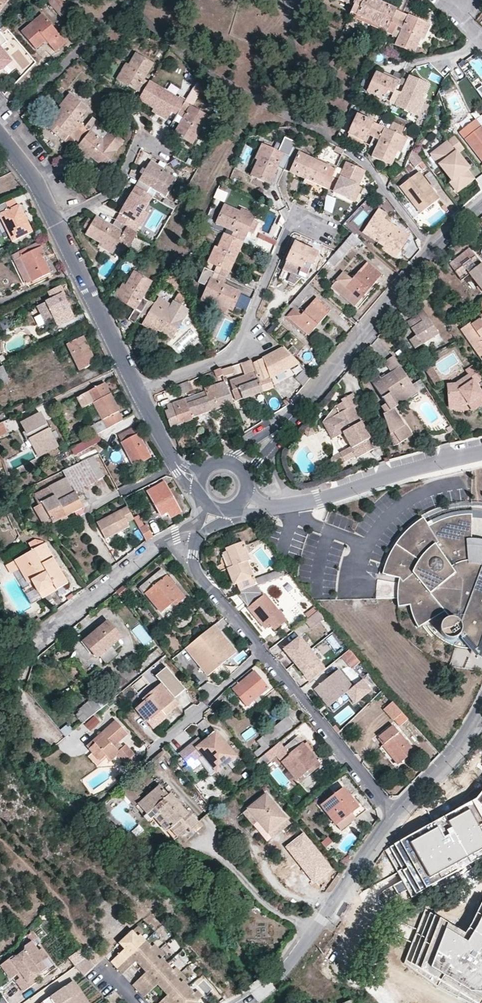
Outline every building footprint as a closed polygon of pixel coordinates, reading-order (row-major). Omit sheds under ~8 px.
[(64,0),(55,0),(53,2),(61,11),(69,5),(64,0)] [(351,13),(372,22),(380,2),(376,0),(357,0),(354,6),(351,13)] [(372,22),(386,29),(390,22),(397,25),(403,12),(380,2),(372,22)] [(21,28),(36,45),(45,37),(54,46),(66,36),(42,10),(21,28)] [(414,54),(421,39),(419,38),(426,23),(403,12),(397,25),(404,28),(396,45),(414,54)] [(370,25),(372,22),(351,13),(350,15),(370,25)] [(397,25),(390,22),(386,29),(372,22),(370,25),(392,35),(397,25)] [(421,39),(423,40),(430,25),(426,23),(419,38),(421,39)] [(11,60),(0,48),(0,69),(11,60)] [(128,66),(130,68),(122,81),(144,93),(151,82),(144,78),(153,62),(135,53),(128,66)] [(128,66),(125,65),(118,78),(122,81),(130,68),(128,66)] [(399,82),(400,80),(378,70),(377,72),(399,82)] [(377,72),(369,91),(391,101),(396,89),(399,82),(377,72)] [(410,76),(403,92),(396,89),(391,101),(414,112),(421,98),(422,98),(428,84),(410,76)] [(155,107),(170,114),(172,110),(180,114),(186,101),(151,82),(144,93),(141,99),(155,107)] [(185,99),(193,104),(201,91),(193,86),(185,99)] [(62,109),(64,110),(73,98),(69,95),(59,107),(62,109)] [(74,140),(85,127),(78,121),(87,109),(73,98),(64,110),(62,109),(47,128),(70,146),(74,140)] [(414,112),(418,114),(424,99),(422,98),(421,98),(414,112)] [(202,128),(200,128),(208,113),(186,101),(180,114),(185,117),(176,133),(193,142),(202,128)] [(155,107),(153,110),(168,118),(170,114),(155,107)] [(212,116),(208,113),(200,128),(202,128),(205,130),(212,116)] [(380,124),(358,114),(350,133),(365,140),(368,133),(374,136),(380,124)] [(462,131),(481,158),(481,117),(462,131)] [(99,123),(92,118),(85,127),(74,140),(80,145),(79,146),(92,156),(91,157),(103,167),(123,142),(111,132),(108,135),(96,126),(99,123)] [(398,149),(397,149),(403,134),(380,124),(374,136),(381,139),(374,156),(392,164),(398,149)] [(398,149),(401,151),(408,136),(403,134),(397,149),(398,149)] [(464,172),(467,171),(469,169),(458,154),(464,149),(454,136),(431,154),(452,182),(450,184),(457,192),(471,181),(464,172)] [(266,147),(262,145),(256,159),(258,161),(260,161),(266,147)] [(79,146),(76,151),(88,161),(91,157),(92,156),(79,146)] [(289,156),(266,147),(260,161),(258,161),(252,174),(270,182),(277,167),(284,170),(289,156)] [(284,170),(306,179),(314,159),(292,150),(289,156),(284,170)] [(407,158),(416,165),(422,158),(413,150),(407,158)] [(336,167),(314,159),(306,179),(327,189),(332,176),(336,167)] [(151,160),(149,164),(163,172),(164,171),(165,168),(151,160)] [(365,170),(346,162),(339,178),(332,176),(327,189),(349,199),(355,184),(359,185),(365,170)] [(164,171),(163,172),(149,164),(136,186),(149,194),(153,187),(168,196),(178,179),(164,171)] [(418,171),(399,185),(420,212),(439,199),(418,171)] [(464,172),(471,181),(474,179),(467,171),(464,172)] [(359,185),(355,184),(349,199),(354,201),(361,185),(359,185)] [(149,194),(136,186),(117,220),(137,231),(141,225),(138,223),(145,209),(147,210),(154,197),(149,194)] [(3,218),(13,240),(33,230),(26,216),(22,219),(15,205),(9,208),(6,202),(0,205),(0,219),(3,218)] [(22,219),(26,216),(20,203),(15,205),(22,219)] [(218,224),(234,231),(231,238),(243,243),(254,220),(239,214),(240,212),(226,206),(218,224)] [(138,223),(141,225),(149,212),(147,210),(145,209),(138,223)] [(240,212),(239,214),(254,220),(256,215),(242,209),(240,212)] [(380,209),(365,232),(385,245),(386,244),(398,253),(408,238),(396,229),(398,226),(386,218),(388,215),(380,209)] [(102,241),(102,240),(116,248),(122,251),(126,250),(127,248),(137,231),(117,220),(113,225),(98,216),(95,222),(88,218),(85,225),(91,229),(88,233),(102,241)] [(352,232),(346,238),(352,244),(354,246),(361,239),(352,232)] [(216,272),(229,278),(243,243),(231,238),(225,235),(219,250),(221,250),(216,264),(219,266),(216,272)] [(334,252),(340,257),(352,244),(346,238),(338,249),(334,252)] [(102,241),(100,244),(114,252),(116,248),(102,240),(102,241)] [(319,250),(296,240),(288,259),(285,268),(300,275),(306,267),(311,269),(319,250)] [(46,255),(39,241),(18,252),(21,257),(32,281),(51,272),(44,257),(46,255)] [(395,257),(398,253),(386,244),(385,245),(383,248),(395,257)] [(219,250),(216,248),(210,262),(216,264),(221,250),(219,250)] [(475,255),(470,248),(449,263),(454,271),(475,255)] [(46,255),(44,257),(51,272),(53,270),(46,255)] [(461,280),(470,274),(481,289),(481,264),(475,255),(454,271),(461,280)] [(21,257),(14,260),(25,284),(32,281),(21,257)] [(331,284),(354,304),(381,274),(366,260),(352,276),(344,269),(331,284)] [(211,284),(206,296),(220,302),(220,304),(234,311),(242,291),(226,285),(229,278),(216,272),(209,270),(204,281),(211,284)] [(127,285),(129,286),(121,300),(142,313),(150,300),(144,297),(153,281),(136,271),(127,285)] [(127,285),(124,283),(116,297),(121,300),(129,286),(127,285)] [(313,287),(308,283),(300,292),(305,296),(313,287)] [(54,299),(49,302),(59,325),(75,318),(70,307),(68,301),(69,300),(63,287),(51,291),(54,299)] [(305,296),(300,292),(296,298),(300,301),(305,296)] [(206,296),(204,300),(218,307),(220,304),(220,302),(206,296)] [(330,309),(316,297),(302,314),(294,308),(287,316),(309,334),(330,309)] [(174,336),(189,309),(175,301),(169,311),(150,300),(143,313),(148,316),(146,319),(159,327),(159,328),(169,334),(167,338),(171,340),(174,336)] [(408,322),(415,335),(408,340),(413,348),(438,333),(424,312),(408,322)] [(480,317),(481,319),(473,323),(471,323),(461,329),(481,361),(481,315),(480,317)] [(287,316),(285,318),(307,336),(309,334),(287,316)] [(279,317),(269,330),(271,332),(282,320),(279,317)] [(159,328),(159,327),(146,319),(144,323),(157,331),(159,328)] [(81,370),(97,362),(84,335),(69,343),(81,370)] [(269,355),(252,363),(263,391),(264,392),(274,387),(271,379),(270,375),(274,372),(276,377),(299,363),(283,347),(274,352),(269,355)] [(395,357),(386,362),(393,373),(401,367),(395,357)] [(230,382),(238,400),(248,396),(250,400),(255,398),(253,394),(263,391),(252,363),(251,359),(240,362),(246,376),(230,382)] [(481,375),(476,367),(472,361),(464,368),(467,372),(453,382),(445,382),(448,403),(467,400),(473,408),(481,401),(481,392),(477,385),(476,385),(476,384),(475,384),(474,385),(471,386),(469,383),(473,380),(481,375)] [(0,366),(0,380),(2,384),(10,380),(2,365),(0,366)] [(223,375),(224,376),(234,372),(232,365),(221,369),(223,375)] [(384,415),(395,445),(413,435),(406,424),(402,426),(391,410),(398,406),(394,399),(414,387),(401,367),(393,373),(382,380),(380,377),(372,381),(387,404),(382,407),(386,413),(384,415)] [(429,380),(434,376),(428,367),(423,370),(429,380)] [(221,368),(215,370),(218,377),(223,375),(221,369),(221,368)] [(298,378),(305,386),(314,375),(307,369),(298,378)] [(438,382),(434,376),(429,380),(433,385),(438,382)] [(205,387),(208,395),(187,403),(184,398),(167,405),(169,410),(166,411),(171,426),(193,418),(193,416),(234,401),(226,380),(205,387)] [(174,386),(177,395),(190,390),(187,381),(174,386)] [(119,411),(121,410),(105,383),(83,394),(89,406),(97,401),(105,418),(97,422),(92,425),(97,433),(123,418),(119,411)] [(419,394),(414,387),(394,399),(398,406),(399,407),(419,394)] [(370,440),(354,409),(360,407),(354,394),(342,400),(343,403),(336,406),(323,423),(331,439),(343,433),(350,448),(332,456),(331,457),(331,458),(330,459),(330,460),(330,462),(330,463),(331,464),(332,464),(333,465),(334,465),(335,465),(336,465),(339,469),(345,466),(343,463),(355,457),(356,459),(373,451),(368,441),(370,440)] [(27,410),(23,402),(8,410),(12,417),(27,410)] [(41,424),(36,416),(26,421),(30,429),(25,431),(30,440),(37,436),(42,445),(37,448),(41,455),(59,445),(49,428),(52,427),(49,420),(41,424)] [(92,436),(96,444),(131,424),(126,416),(123,418),(97,433),(92,436)] [(12,417),(0,423),(0,435),(17,426),(12,417)] [(305,430),(308,437),(315,434),(312,427),(305,430)] [(133,428),(118,436),(135,467),(152,458),(142,439),(139,434),(137,435),(133,428)] [(78,452),(79,454),(96,444),(92,436),(75,446),(78,452)] [(106,476),(95,455),(88,459),(98,480),(106,476)] [(99,480),(88,459),(65,470),(68,475),(76,492),(99,480)] [(76,492),(68,475),(51,484),(37,491),(42,502),(45,507),(38,511),(44,524),(52,520),(53,522),(84,506),(76,492)] [(164,481),(147,490),(160,513),(166,510),(170,516),(181,510),(164,481)] [(45,507),(42,502),(35,506),(38,511),(45,507)] [(95,522),(104,538),(120,530),(128,526),(126,521),(134,516),(128,504),(95,522)] [(477,561),(472,560),(472,542),(472,514),(466,514),(461,515),(449,517),(440,521),(429,526),(423,518),(414,524),(405,533),(399,539),(395,545),(391,552),(388,559),(385,565),(382,574),(399,578),(406,586),(397,594),(397,603),(398,607),(410,606),(411,613),(413,617),(418,628),(425,624),(430,629),(436,636),(445,642),(446,639),(451,641),(455,639),(460,636),(461,634),(473,649),(479,656),(481,649),(481,562),(477,561)] [(141,518),(136,521),(148,540),(156,536),(149,524),(146,526),(141,518)] [(255,579),(248,561),(251,560),(243,542),(226,548),(227,551),(233,566),(228,568),(227,568),(234,585),(236,584),(240,593),(258,586),(282,577),(279,570),(255,579)] [(480,543),(472,542),(472,560),(477,561),(481,562),(481,543),(480,543)] [(69,584),(46,543),(45,544),(37,549),(18,560),(21,567),(30,582),(33,580),(39,590),(35,593),(40,601),(69,584)] [(233,566),(227,551),(222,553),(228,568),(233,566)] [(21,567),(18,560),(10,565),(14,571),(21,567)] [(168,578),(161,570),(140,587),(161,613),(173,603),(175,606),(185,598),(174,585),(168,578)] [(406,586),(399,578),(398,586),(397,594),(406,586)] [(24,586),(35,604),(40,601),(35,593),(39,590),(33,580),(30,582),(24,586)] [(121,598),(129,591),(124,585),(116,592),(121,598)] [(286,621),(258,586),(240,593),(237,594),(266,629),(270,626),(274,630),(286,621)] [(143,603),(136,595),(130,600),(137,608),(143,603)] [(308,619),(318,611),(315,607),(305,615),(308,619)] [(311,629),(324,618),(318,611),(308,619),(305,622),(311,629)] [(111,647),(122,638),(108,621),(98,630),(99,632),(85,644),(97,658),(99,657),(111,647)] [(237,652),(215,625),(200,637),(222,664),(237,652)] [(85,644),(99,632),(98,630),(83,642),(85,644)] [(473,649),(461,634),(460,636),(455,639),(451,641),(446,639),(445,642),(454,646),(459,648),(468,649),(473,649)] [(222,664),(200,637),(185,649),(208,677),(222,664)] [(326,669),(300,637),(283,650),(309,682),(326,669)] [(118,654),(111,647),(99,657),(106,665),(118,654)] [(451,662),(461,666),(467,653),(457,649),(451,662)] [(360,663),(350,650),(341,656),(352,669),(360,663)] [(175,699),(186,690),(166,667),(156,677),(162,684),(149,695),(151,697),(144,703),(136,710),(147,723),(175,699)] [(353,687),(338,669),(314,689),(329,707),(346,693),(355,704),(372,690),(363,679),(353,687)] [(259,697),(269,688),(254,671),(239,684),(232,689),(246,707),(255,700),(259,697)] [(127,683),(122,676),(118,679),(123,686),(127,683)] [(232,689),(239,684),(237,681),(230,686),(232,689)] [(127,700),(121,693),(117,697),(123,704),(127,700)] [(88,719),(104,706),(95,696),(80,708),(88,719)] [(166,716),(179,704),(175,699),(147,723),(154,730),(168,718),(166,716)] [(403,713),(393,702),(383,710),(393,721),(394,720),(403,713)] [(409,719),(403,713),(394,720),(400,727),(409,719)] [(90,732),(100,722),(95,716),(84,725),(90,732)] [(268,745),(294,724),(288,716),(257,741),(261,746),(254,753),(258,757),(270,747),(268,745)] [(122,748),(118,743),(128,734),(115,720),(86,746),(89,749),(102,764),(107,759),(110,762),(117,756),(124,764),(135,755),(126,745),(122,748)] [(74,731),(68,724),(60,731),(65,737),(74,731)] [(414,751),(393,725),(378,737),(384,744),(400,763),(414,751)] [(246,741),(256,733),(251,727),(241,734),(246,741)] [(236,757),(216,732),(203,743),(200,739),(193,744),(191,744),(179,754),(189,766),(198,758),(205,766),(209,763),(217,772),(226,765),(235,758),(236,757)] [(321,766),(298,737),(284,748),(290,755),(281,762),(297,780),(304,774),(306,777),(321,766)] [(290,755),(284,748),(280,742),(264,755),(269,761),(276,756),(281,762),(290,755)] [(400,763),(384,744),(382,746),(397,765),(400,763)] [(175,762),(164,748),(162,750),(164,752),(164,754),(164,756),(163,757),(164,758),(170,766),(175,762)] [(102,764),(89,749),(85,753),(98,768),(102,764)] [(155,766),(164,758),(163,757),(164,756),(164,754),(164,752),(162,750),(149,762),(152,762),(155,766)] [(131,772),(141,762),(135,755),(124,764),(131,772)] [(260,768),(269,761),(264,755),(255,762),(260,768)] [(231,772),(240,764),(235,758),(226,765),(231,772)] [(217,772),(209,763),(205,766),(213,776),(217,772)] [(142,793),(130,779),(119,788),(134,804),(140,799),(138,797),(142,793)] [(187,813),(170,794),(169,795),(160,786),(142,801),(136,807),(151,824),(156,819),(174,840),(188,828),(190,830),(199,822),(189,811),(187,813)] [(359,807),(344,788),(321,806),(340,831),(349,824),(345,818),(359,807)] [(477,797),(386,849),(412,898),(481,858),(481,791),(477,797)] [(287,819),(266,794),(247,809),(268,834),(287,819)] [(234,815),(230,802),(224,804),(227,817),(234,815)] [(349,824),(366,811),(362,805),(359,807),(345,818),(349,824)] [(268,834),(247,809),(242,813),(267,842),(291,824),(287,819),(268,834)] [(331,870),(303,833),(286,847),(314,883),(331,870)] [(425,909),(405,964),(437,985),(470,1002),(481,1002),(481,902),(465,932),(425,909)] [(139,938),(142,936),(136,929),(131,934),(136,941),(139,938)] [(117,969),(145,944),(139,938),(136,941),(131,934),(118,945),(124,952),(112,963),(117,969)] [(17,975),(20,972),(23,976),(20,979),(16,982),(24,993),(37,983),(36,980),(48,972),(36,955),(36,954),(39,952),(33,942),(27,946),(26,951),(15,958),(14,956),(2,965),(11,978),(17,975)] [(140,968),(153,957),(148,952),(150,950),(145,944),(117,969),(123,976),(136,964),(140,968)] [(148,952),(153,957),(158,952),(154,947),(150,950),(148,952)] [(49,974),(57,969),(42,949),(39,952),(36,954),(36,955),(48,972),(49,974)] [(163,957),(158,952),(153,957),(158,962),(161,960),(163,957)] [(138,990),(166,965),(161,960),(158,962),(153,957),(140,968),(145,974),(133,985),(138,990)] [(94,967),(86,958),(75,966),(85,977),(94,967)] [(161,989),(174,978),(170,974),(172,972),(166,965),(138,990),(144,997),(157,985),(161,989)] [(170,974),(174,978),(180,973),(176,968),(172,972),(170,974)] [(174,978),(178,983),(181,980),(184,978),(180,973),(174,978)] [(188,987),(181,980),(178,983),(174,978),(161,989),(167,995),(158,1002),(170,1002),(188,987)] [(73,983),(42,1002),(86,1002),(73,983)] [(170,1002),(193,1002),(196,1000),(191,994),(193,993),(188,987),(170,1002)] [(193,993),(191,994),(196,1000),(202,995),(196,989),(193,993)] [(348,995),(352,1002),(357,999),(354,992),(348,995)]
